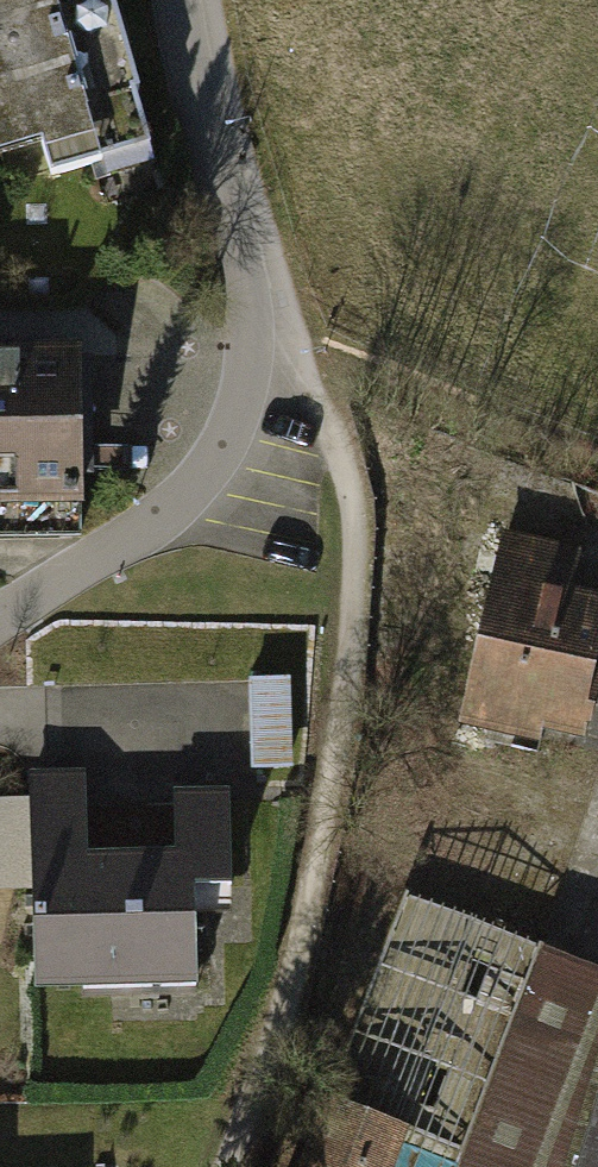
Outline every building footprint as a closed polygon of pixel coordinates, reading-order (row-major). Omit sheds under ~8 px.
[(33,124),(48,174),(146,145),(130,92),(135,91),(108,0),(0,0),(0,134),(33,124)] [(77,533),(74,356),(0,357),(0,534),(77,533)] [(461,720),(513,732),(517,718),(583,733),(596,678),(588,676),(597,633),(597,602),(566,595),(576,554),(503,537),(461,720)] [(29,797),(30,856),(70,855),(69,783),(29,784),(29,797)] [(30,856),(29,797),(0,798),(0,890),(31,890),(30,856)] [(187,802),(188,852),(193,852),(194,887),(231,886),(228,801),(187,802)] [(196,978),(194,887),(193,852),(188,852),(136,854),(70,855),(30,856),(31,890),(34,982),(196,978)] [(333,1105),(460,1153),(539,947),(405,896),(326,1102),(333,1105)] [(539,947),(460,1153),(482,1166),(596,1166),(597,1160),(597,971),(539,947)] [(460,1153),(333,1105),(309,1166),(454,1166),(460,1153)]
